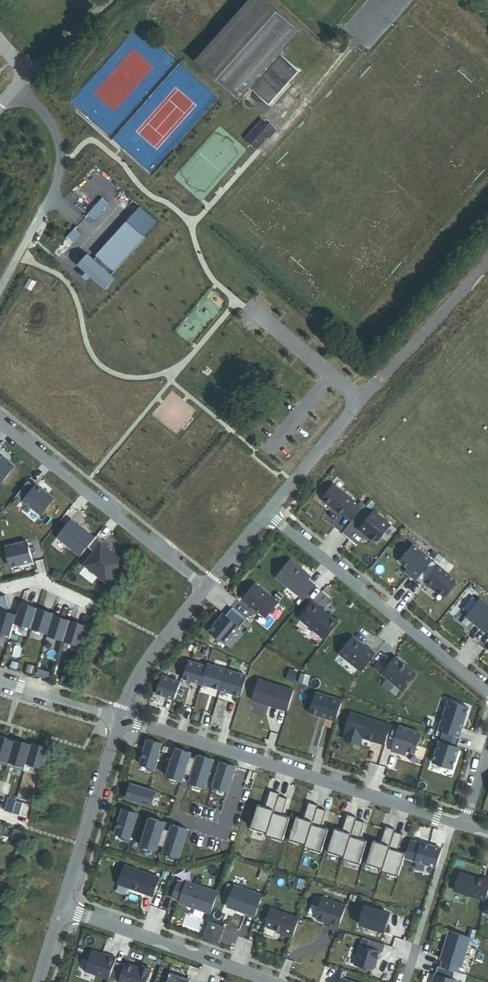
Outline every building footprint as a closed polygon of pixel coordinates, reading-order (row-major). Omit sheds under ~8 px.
[(195,60),(239,100),(250,89),(269,106),(299,72),(280,55),(301,32),(265,0),(249,0),(195,60)] [(256,149),(267,138),(273,131),(268,126),(262,121),(245,139),(256,149)] [(273,131),(267,138),(268,140),(277,131),(269,124),(268,126),(273,131)] [(219,157),(231,144),(229,143),(234,138),(228,133),(212,151),(219,157)] [(100,197),(86,214),(94,220),(108,203),(100,197)] [(158,222),(141,207),(98,256),(115,271),(158,222)] [(116,280),(89,256),(79,267),(106,291),(116,280)] [(38,283),(30,279),(25,288),(32,291),(38,283)] [(0,455),(0,482),(2,483),(15,467),(0,455)] [(17,496),(41,516),(54,499),(37,485),(35,488),(28,482),(17,496)] [(355,503),(334,486),(324,499),(324,503),(343,518),(344,516),(352,522),(361,511),(354,505),(355,503)] [(373,512),(359,531),(365,536),(366,535),(375,542),(378,542),(391,526),(373,512)] [(71,521),(57,538),(81,557),(87,548),(95,539),(71,521)] [(84,566),(106,584),(123,563),(101,545),(104,542),(97,536),(95,539),(87,548),(94,553),(84,566)] [(6,548),(11,568),(33,562),(28,542),(6,548)] [(432,562),(413,546),(400,563),(408,569),(413,573),(409,577),(416,582),(419,579),(432,562)] [(277,578),(304,601),(315,587),(308,581),(310,577),(291,561),(277,578)] [(426,583),(443,597),(447,596),(456,585),(456,581),(432,562),(419,579),(425,585),(426,583)] [(278,603),(255,584),(243,599),(255,610),(256,609),(260,613),(259,613),(266,619),(278,603)] [(0,597),(0,607),(1,610),(0,611),(0,637),(10,640),(15,623),(17,616),(10,614),(6,612),(7,609),(9,609),(6,596),(0,597)] [(466,618),(486,635),(487,632),(487,607),(480,601),(466,618)] [(15,623),(31,629),(37,609),(21,604),(17,616),(15,623)] [(326,640),(339,624),(314,604),(300,620),(326,640)] [(54,614),(37,609),(31,629),(48,634),(54,616),(54,614)] [(223,614),(209,632),(225,645),(245,620),(231,609),(225,616),(223,614)] [(54,616),(48,634),(47,636),(64,641),(70,622),(54,616)] [(70,622),(64,641),(81,646),(87,627),(70,622)] [(353,637),(339,654),(361,672),(376,654),(369,649),(368,650),(353,637)] [(385,657),(375,669),(403,692),(416,676),(395,658),(392,662),(385,657)] [(189,662),(183,678),(201,684),(207,667),(189,662)] [(227,671),(207,664),(207,667),(201,684),(221,690),(227,671)] [(34,674),(35,667),(27,665),(25,672),(34,674)] [(227,671),(221,690),(241,697),(247,677),(227,671)] [(310,677),(301,674),(299,683),(308,686),(310,677)] [(162,676),(156,693),(175,700),(181,683),(162,676)] [(259,680),(252,701),(287,712),(294,691),(259,680)] [(310,713),(336,722),(342,701),(316,693),(310,713)] [(459,738),(469,708),(449,701),(439,731),(443,732),(459,738)] [(360,745),(362,738),(376,742),(382,723),(351,714),(345,733),(346,733),(344,740),(360,745)] [(415,754),(421,733),(399,727),(392,752),(400,754),(402,749),(407,751),(415,754)] [(433,763),(453,770),(460,748),(457,748),(460,738),(459,738),(443,732),(433,763)] [(0,737),(0,764),(8,766),(14,742),(8,740),(8,739),(0,737)] [(162,744),(148,739),(140,764),(149,767),(148,771),(153,772),(162,744)] [(22,744),(14,742),(8,766),(24,771),(27,764),(32,745),(22,743),(22,744)] [(49,749),(32,744),(27,764),(43,769),(49,749)] [(164,747),(162,752),(171,755),(173,749),(164,747)] [(191,753),(176,748),(167,777),(182,781),(184,774),(191,776),(189,784),(205,788),(213,760),(199,755),(197,759),(190,757),(191,753)] [(235,767),(221,762),(212,791),(217,792),(218,789),(228,792),(235,767)] [(151,807),(154,797),(157,798),(159,793),(130,784),(126,799),(151,807)] [(279,796),(279,794),(270,791),(265,808),(258,805),(251,828),(267,833),(279,796)] [(283,840),(290,818),(283,815),(288,799),(279,796),(267,833),(267,835),(283,840)] [(16,799),(8,797),(4,811),(12,814),(16,801),(16,799)] [(16,801),(12,814),(20,816),(23,804),(16,801)] [(309,803),(304,819),(296,817),(289,839),(306,845),(317,808),(318,806),(309,803)] [(321,852),(328,829),(321,827),(326,811),(317,808),(306,845),(305,847),(321,852)] [(128,842),(137,814),(123,809),(115,834),(125,837),(124,841),(128,842)] [(348,815),(342,831),(335,829),(328,851),(344,857),(356,820),(356,818),(348,815)] [(179,858),(188,830),(172,825),(170,831),(163,829),(165,823),(150,818),(141,846),(156,851),(158,846),(165,848),(164,853),(179,858)] [(360,864),(367,841),(360,839),(365,823),(356,820),(344,857),(344,859),(360,864)] [(373,841),(366,863),(383,869),(394,832),(395,830),(386,827),(381,843),(373,841)] [(21,833),(14,831),(12,838),(19,840),(21,833)] [(398,876),(405,854),(398,851),(403,835),(394,832),(383,869),(382,871),(398,876)] [(413,843),(410,854),(417,856),(420,845),(413,843)] [(416,862),(436,868),(442,850),(422,843),(416,862)] [(160,878),(125,866),(118,884),(146,894),(147,893),(154,895),(160,878)] [(459,873),(454,892),(486,902),(487,895),(487,881),(484,879),(483,881),(459,873)] [(186,884),(178,882),(172,898),(180,901),(179,903),(211,915),(218,894),(187,882),(186,884)] [(227,907),(255,917),(263,896),(234,886),(227,907)] [(323,898),(316,917),(317,920),(330,925),(329,928),(337,931),(346,907),(323,898)] [(359,925),(384,933),(390,914),(365,907),(359,925)] [(293,938),(299,919),(271,909),(266,924),(268,927),(278,931),(284,933),(283,934),(293,938)] [(202,938),(218,944),(224,928),(208,922),(202,938)] [(462,967),(471,938),(450,932),(441,960),(443,961),(460,966),(462,967)] [(354,965),(371,970),(374,968),(380,952),(383,953),(385,945),(362,938),(354,965)] [(93,952),(86,972),(109,980),(115,962),(116,959),(108,956),(108,957),(93,952)] [(457,973),(460,966),(443,961),(441,967),(455,972),(457,973)] [(126,963),(125,966),(115,962),(109,980),(115,981),(146,981),(151,969),(141,966),(140,968),(126,963)] [(322,975),(330,978),(337,977),(339,970),(325,966),(322,975)] [(457,981),(453,980),(455,972),(441,967),(438,967),(433,981),(456,981),(457,981)] [(167,981),(186,981),(187,980),(170,974),(167,981)]
